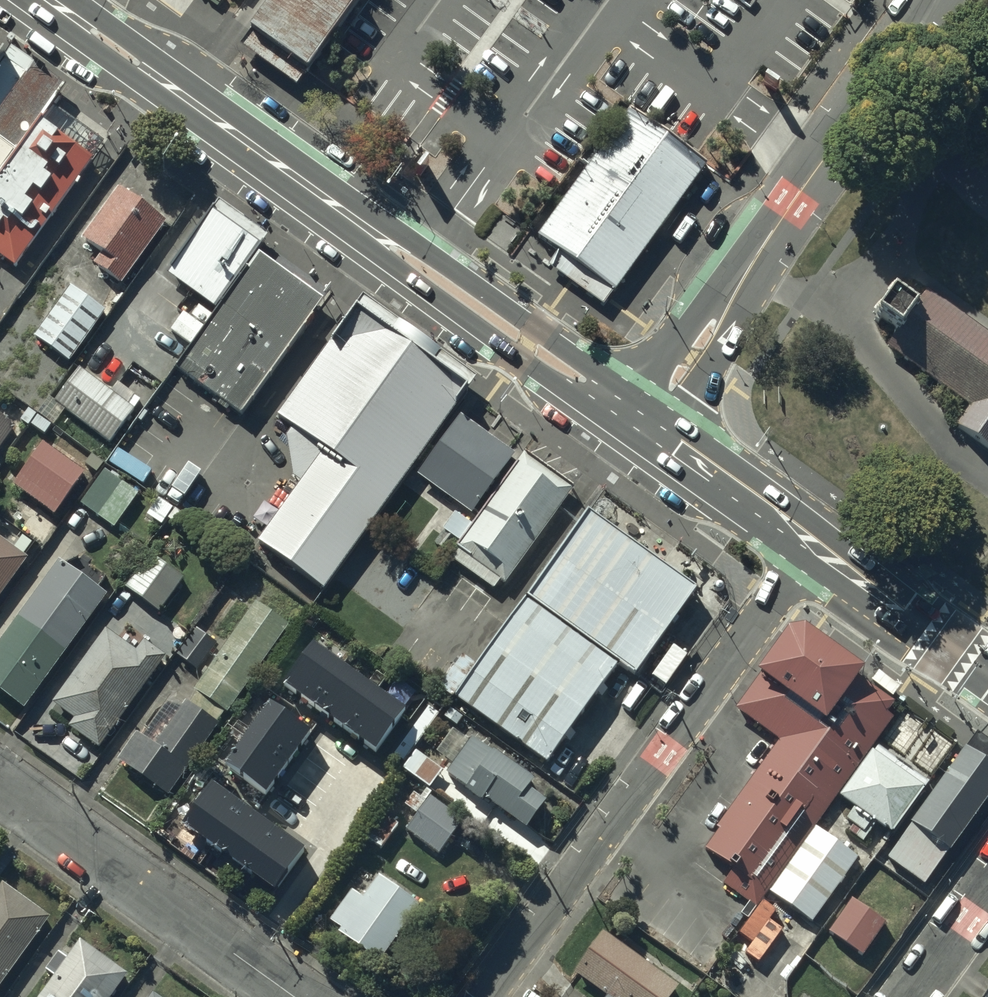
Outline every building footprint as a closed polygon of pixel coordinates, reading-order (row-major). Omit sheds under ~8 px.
[(305,68),(353,0),(268,0),(248,28),(305,68)] [(56,92),(1,52),(0,54),(0,172),(56,92)] [(709,173),(629,116),(535,247),(615,304),(709,173)] [(42,118),(0,178),(0,254),(17,266),(95,155),(42,118)] [(162,208),(117,177),(80,230),(98,242),(90,254),(118,273),(162,208)] [(263,239),(213,204),(166,270),(216,305),(263,239)] [(324,295),(259,250),(177,366),(242,412),(324,295)] [(98,293),(66,271),(33,318),(66,340),(98,293)] [(953,426),(987,450),(987,331),(923,287),(911,304),(891,290),(883,302),(875,313),(895,327),(883,344),(969,403),(953,426)] [(356,306),(278,415),(323,447),(256,541),(323,588),(468,385),(356,306)] [(131,392),(75,354),(52,388),(107,426),(131,392)] [(515,451),(461,412),(418,472),(472,511),(515,451)] [(13,433),(0,424),(0,452),(13,433)] [(46,448),(15,492),(54,520),(86,476),(46,448)] [(573,484),(524,449),(456,545),(505,580),(573,484)] [(136,497),(103,475),(81,508),(114,530),(136,497)] [(693,570),(580,493),(453,677),(548,743),(613,649),(630,661),(693,570)] [(0,545),(0,606),(29,567),(0,545)] [(151,561),(127,593),(159,617),(182,585),(151,561)] [(0,650),(0,700),(24,717),(106,605),(58,570),(0,650)] [(118,765),(167,801),(218,732),(216,730),(224,719),(226,720),(289,634),(256,609),(193,694),(197,698),(190,707),(188,705),(155,750),(138,737),(118,765)] [(818,803),(895,692),(782,614),(730,690),(772,719),(691,836),(762,884),(818,803)] [(106,635),(53,708),(74,724),(68,733),(96,755),(167,663),(145,646),(136,658),(106,635)] [(196,636),(177,659),(197,675),(215,651),(196,636)] [(313,661),(285,701),(376,765),(404,726),(313,661)] [(271,711),(225,773),(262,801),(309,739),(271,711)] [(955,726),(882,833),(930,866),(987,781),(987,748),(955,726)] [(922,766),(872,732),(838,781),(888,816),(922,766)] [(472,744),(446,779),(467,794),(466,796),(483,809),(485,805),(527,836),(546,810),(528,797),(535,787),(495,758),(493,760),(472,744)] [(212,785),(183,826),(271,890),(300,849),(212,785)] [(818,803),(762,884),(805,914),(861,832),(818,803)] [(430,804),(406,837),(440,862),(464,829),(430,804)] [(1,877),(0,878),(0,977),(48,911),(1,877)] [(352,898),(330,928),(342,937),(338,942),(379,971),(419,915),(378,885),(363,907),(352,898)] [(852,894),(830,926),(862,949),(884,917),(852,894)] [(572,963),(607,988),(604,993),(610,996),(614,996),(615,996),(617,996),(664,996),(677,980),(601,924),(572,963)] [(78,933),(67,950),(57,944),(43,964),(52,971),(33,996),(106,996),(127,967),(78,933)] [(150,986),(142,996),(166,996),(150,986)]
